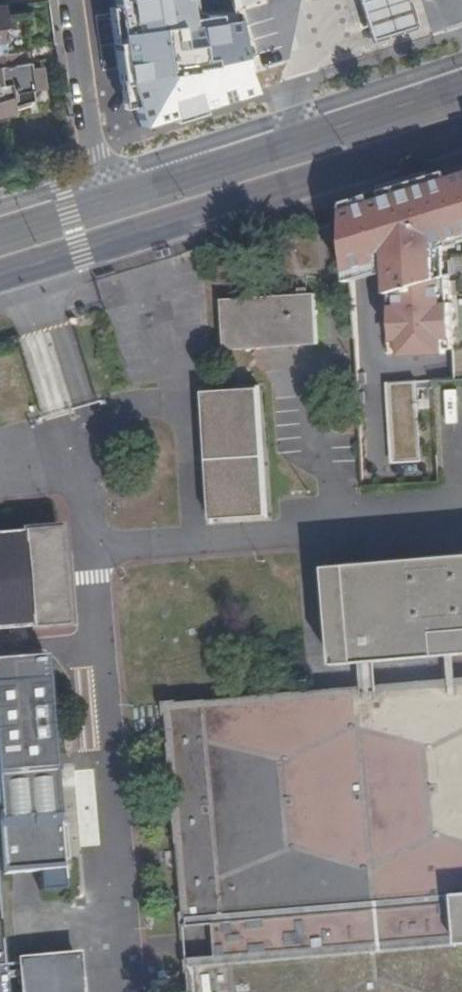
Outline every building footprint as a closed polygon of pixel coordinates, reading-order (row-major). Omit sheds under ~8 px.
[(234,12),(242,11),(241,0),(233,0),(234,12)] [(360,14),(368,41),(416,26),(409,0),(356,0),(360,14)] [(23,105),(29,97),(27,87),(39,86),(37,64),(22,67),(16,32),(32,30),(28,8),(0,12),(0,112),(23,105)] [(452,178),(450,171),(378,193),(382,254),(392,251),(395,293),(401,291),(401,298),(394,301),(397,351),(455,348),(448,233),(461,229),(461,174),(452,178)] [(261,294),(264,344),(319,341),(317,291),(261,294)] [(227,345),(264,344),(261,294),(224,296),(227,345)] [(422,462),(419,382),(387,383),(390,463),(422,462)] [(268,511),(259,384),(202,388),(212,514),(268,511)] [(30,625),(30,629),(66,626),(57,529),(22,531),(22,535),(0,537),(0,627),(30,625)] [(368,559),(369,586),(332,597),(338,663),(461,650),(461,550),(368,559)] [(369,586),(368,559),(329,563),(332,597),(369,586)] [(79,955),(22,961),(23,979),(9,981),(0,875),(43,871),(45,891),(69,889),(67,860),(70,860),(67,825),(64,825),(50,654),(0,659),(0,991),(82,991),(79,955)] [(179,699),(179,697),(164,698),(166,714),(168,713),(183,907),(182,907),(183,920),(187,923),(214,921),(217,951),(186,955),(187,969),(189,969),(191,991),(461,991),(461,674),(179,699)]
